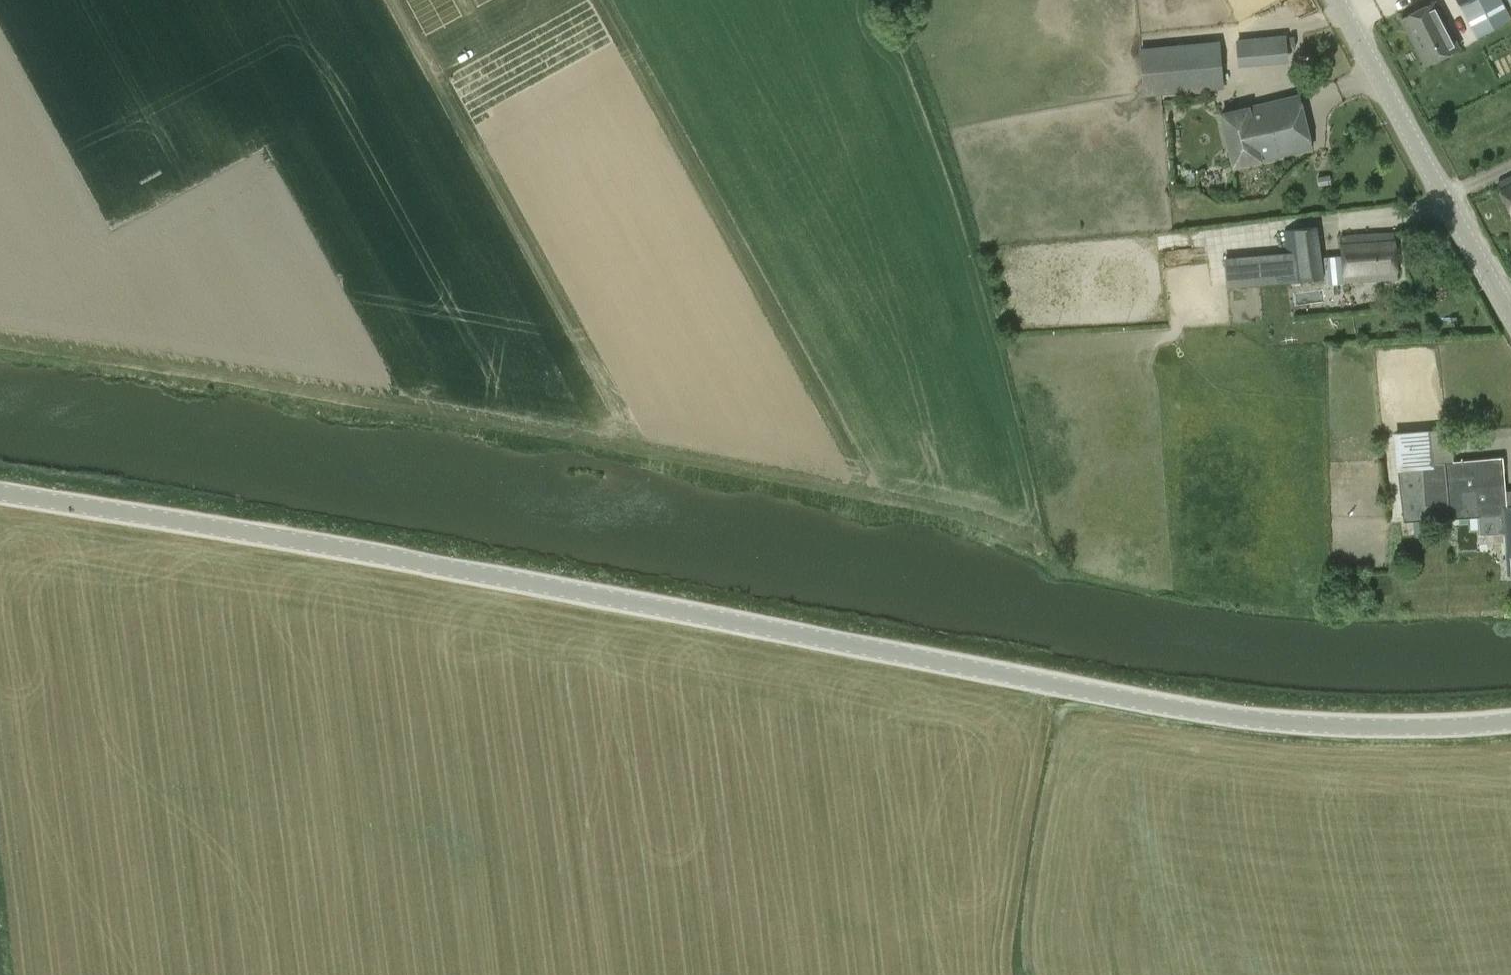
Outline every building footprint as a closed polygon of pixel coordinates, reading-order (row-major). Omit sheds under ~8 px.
[(1423,64),(1460,45),(1437,0),(1409,0),(1394,7),(1423,64)] [(1510,20),(1510,17),(1502,0),(1457,0),(1478,38),(1510,20)] [(1287,32),(1237,37),(1239,62),(1289,58),(1287,32)] [(1140,50),(1144,94),(1222,86),(1218,42),(1140,50)] [(1222,114),(1234,164),(1313,146),(1299,95),(1222,114)] [(1498,182),(1510,209),(1510,175),(1498,182)] [(1224,257),(1227,286),(1290,281),(1290,283),(1323,280),(1318,224),(1287,227),(1289,251),(1224,257)] [(1326,283),(1346,282),(1397,278),(1394,231),(1343,235),(1344,253),(1324,254),(1326,283)] [(1510,555),(1510,506),(1507,506),(1502,454),(1432,460),(1429,430),(1395,433),(1404,520),(1478,516),(1479,534),(1505,532),(1507,555),(1510,555)]
